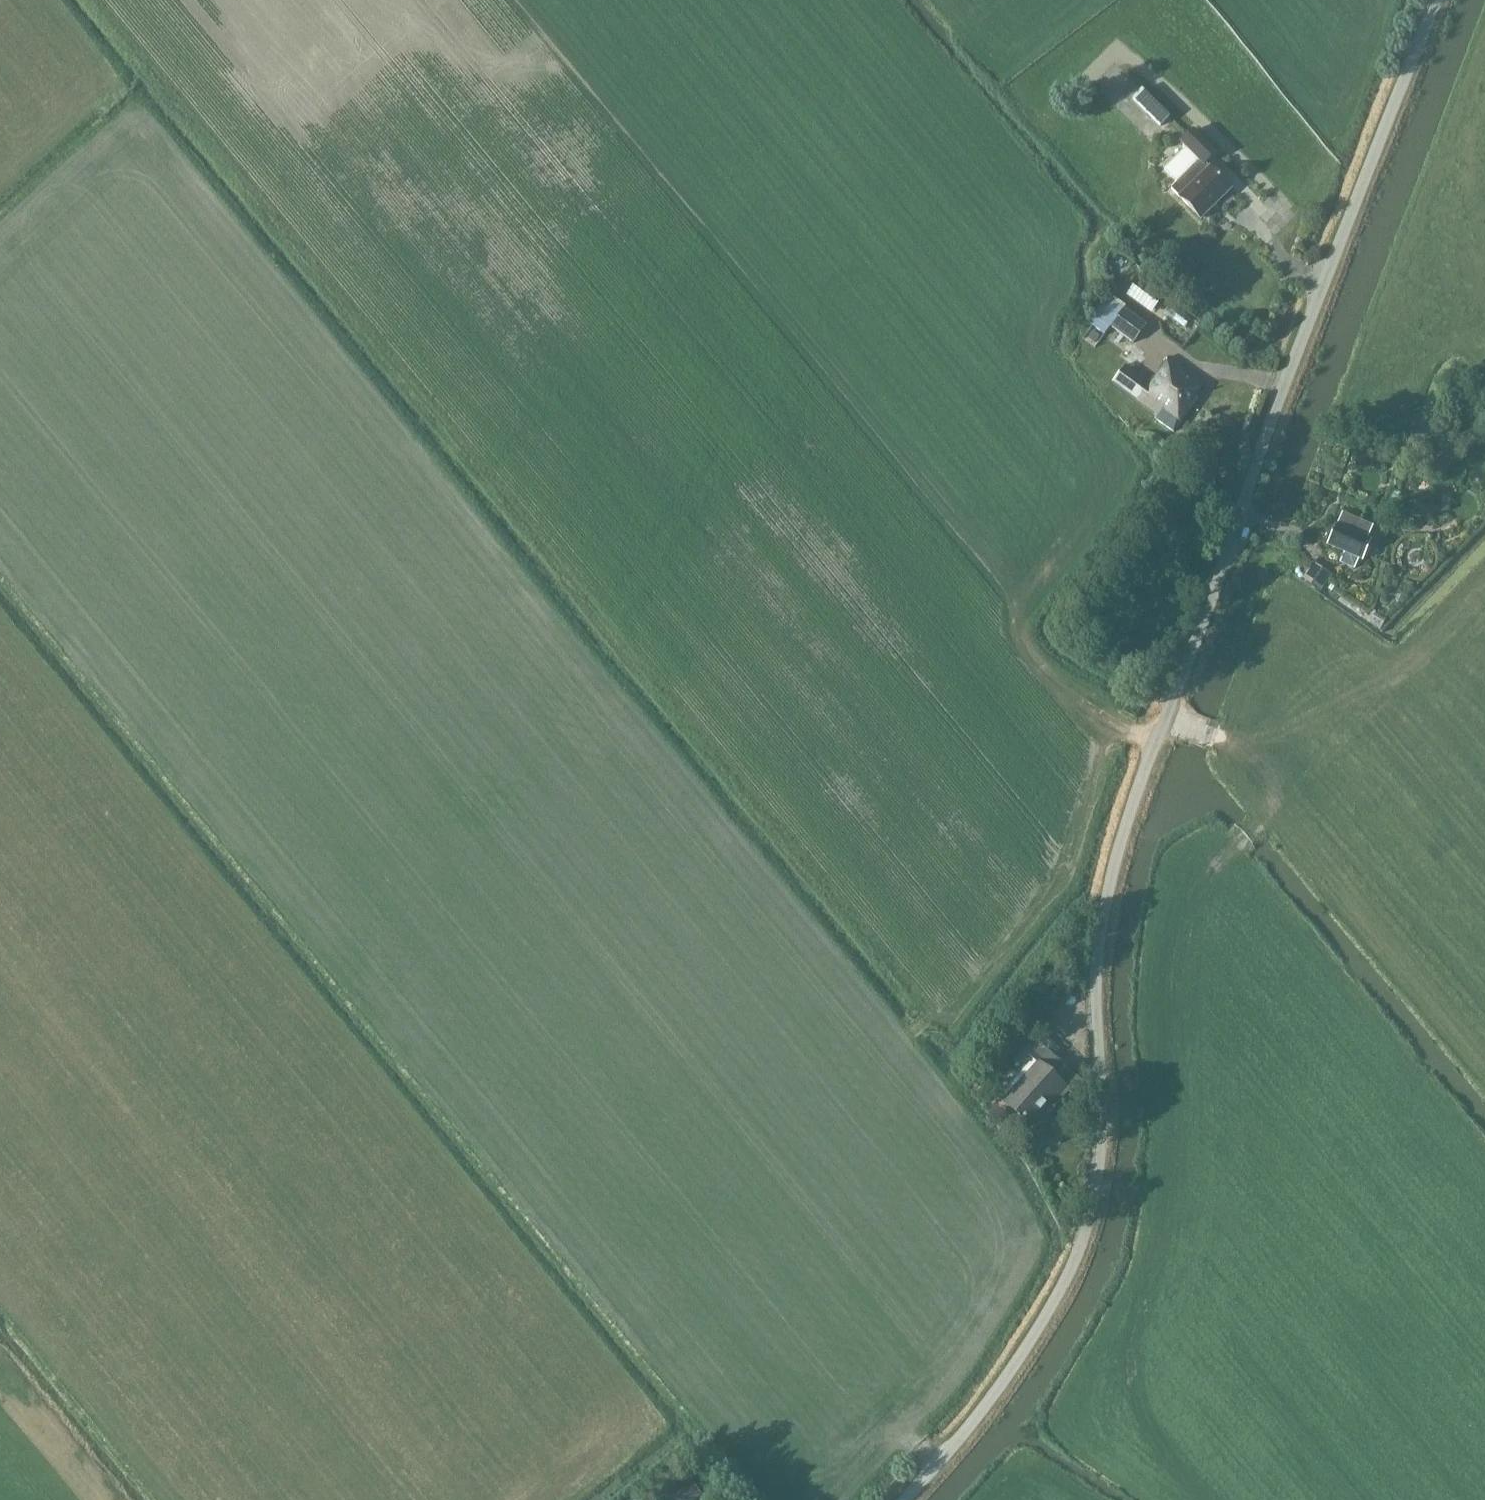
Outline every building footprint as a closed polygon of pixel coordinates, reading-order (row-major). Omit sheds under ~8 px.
[(1142,90),(1133,99),(1160,126),(1169,117),(1142,90)] [(1170,189),(1200,219),(1231,189),(1209,168),(1208,169),(1204,164),(1215,153),(1193,131),(1181,142),(1199,161),(1170,189)] [(1110,328),(1122,310),(1107,299),(1089,324),(1104,335),(1110,328)] [(1133,345),(1146,326),(1122,310),(1110,328),(1133,345)] [(1137,403),(1158,417),(1156,420),(1173,432),(1197,399),(1194,397),(1205,384),(1168,358),(1149,384),(1124,366),(1112,383),(1138,402),(1137,403)] [(1335,527),(1326,547),(1343,554),(1339,564),(1353,570),(1357,560),(1363,563),(1371,543),(1366,541),(1371,529),(1341,515),(1335,527)] [(1320,593),(1331,576),(1313,564),(1302,580),(1320,593)] [(1075,1080),(1052,1059),(1060,1050),(1046,1037),(1038,1046),(1037,1045),(1027,1055),(1031,1059),(998,1098),(1034,1130),(1075,1080)] [(671,1499),(695,1499),(700,1496),(689,1484),(671,1499)]
